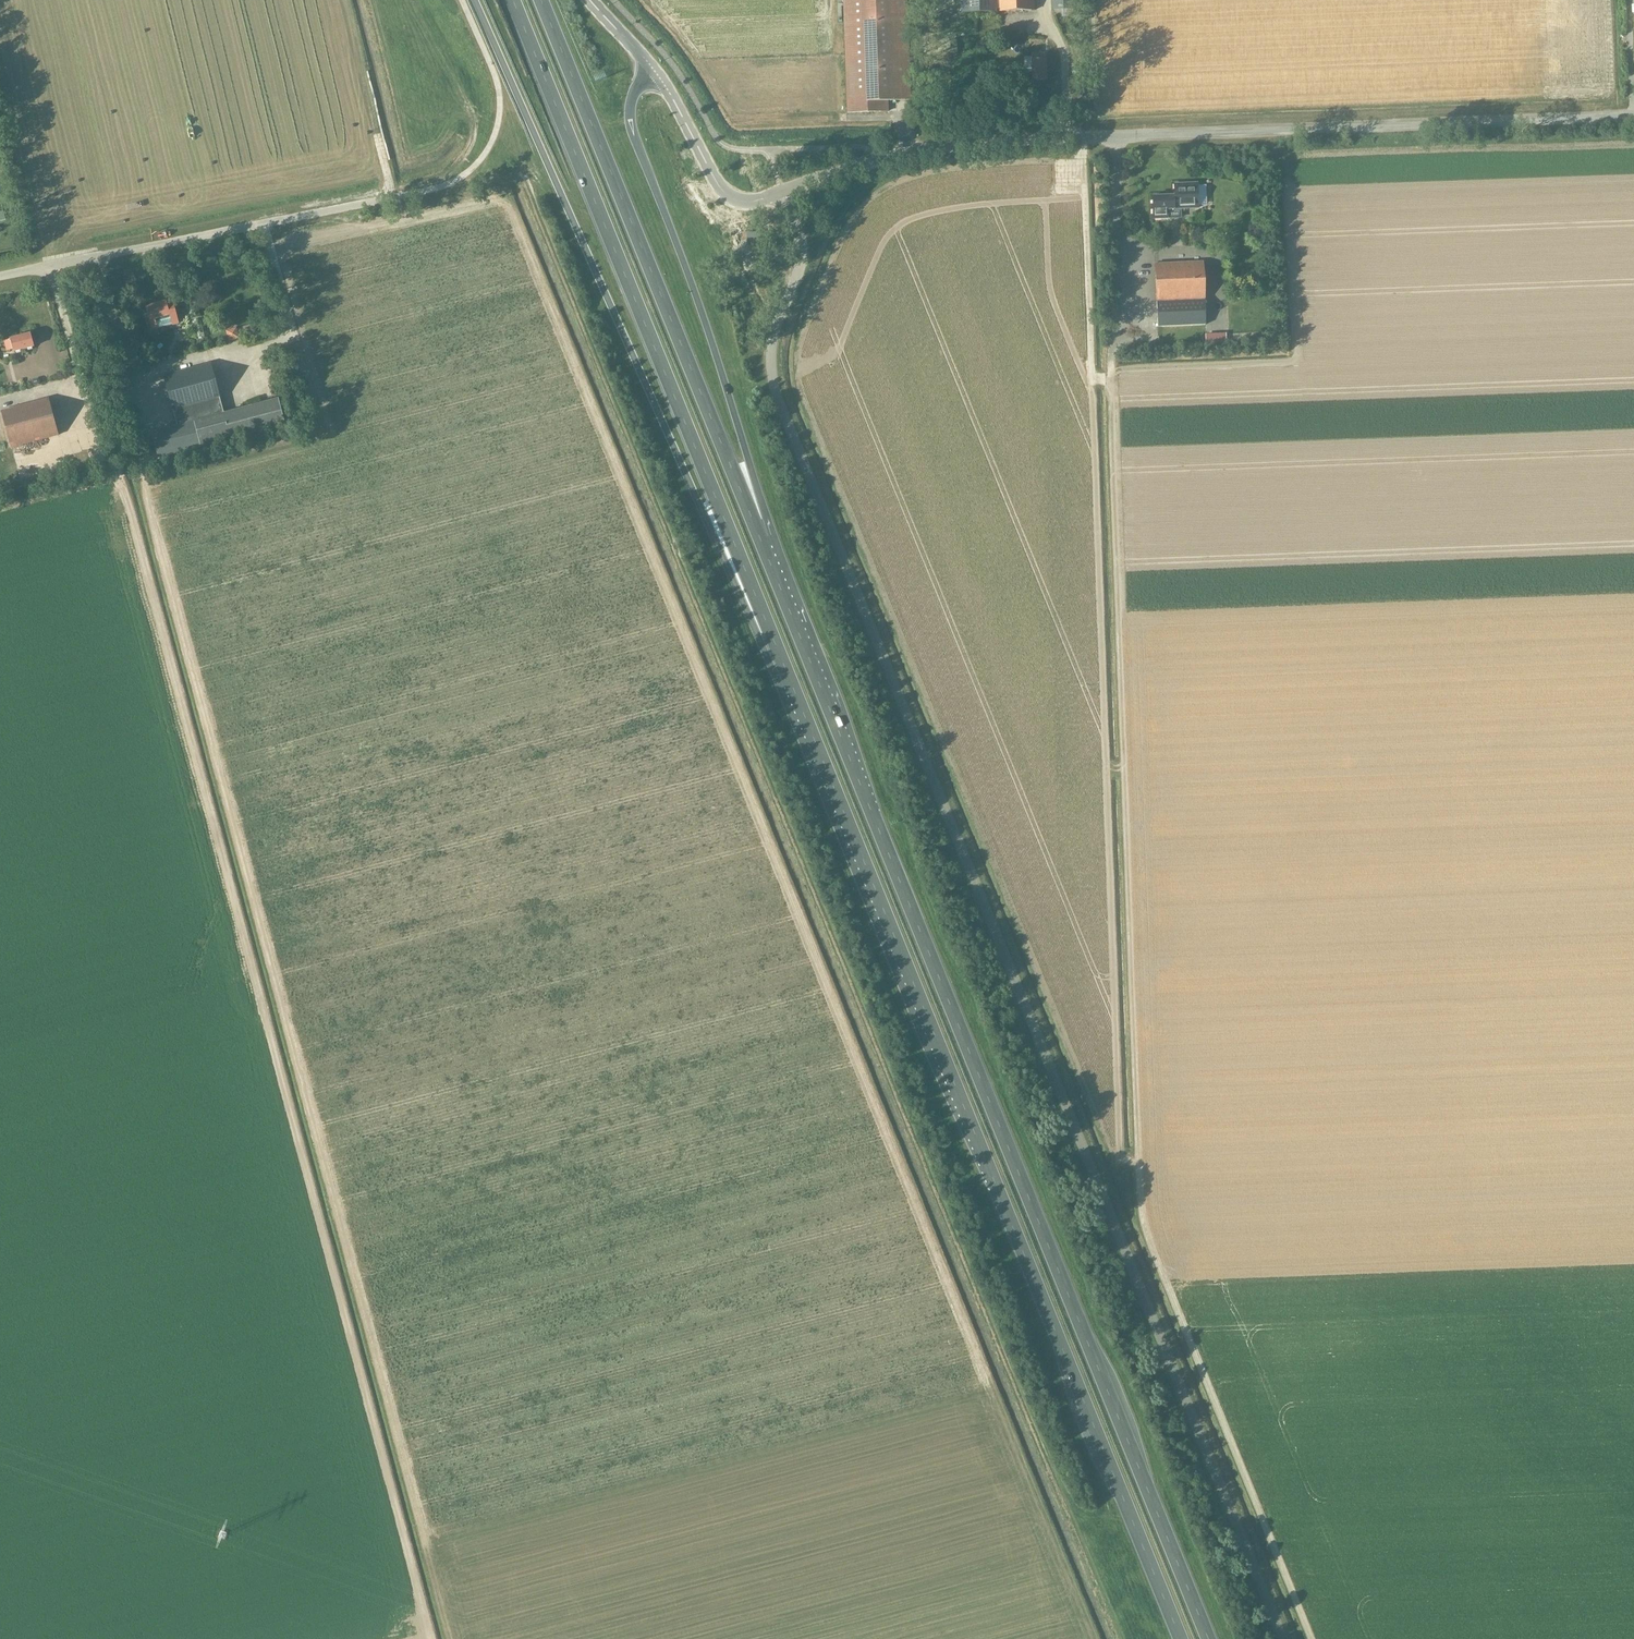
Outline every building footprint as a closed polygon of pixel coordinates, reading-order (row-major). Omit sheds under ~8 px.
[(848,113),(887,111),(887,101),(909,100),(906,0),(844,0),(848,113)] [(996,12),(1034,10),(1034,0),(960,0),(961,13),(996,12)] [(1073,9),(1073,0),(1052,0),(1052,10),(1073,9)] [(1040,81),(1046,80),(1045,59),(1044,53),(1031,54),(1033,86),(1040,86),(1040,81)] [(1175,196),(1152,196),(1153,218),(1168,218),(1167,209),(1198,208),(1197,183),(1174,184),(1175,196)] [(1205,326),(1204,300),(1202,262),(1154,264),(1158,328),(1159,347),(1206,344),(1205,326)] [(165,301),(144,306),(148,319),(168,314),(167,311),(173,310),(171,299),(165,301)] [(198,317),(192,319),(197,338),(203,337),(198,317)] [(12,351),(32,346),(29,333),(9,338),(3,340),(5,350),(11,349),(12,351)] [(149,432),(156,457),(282,423),(275,398),(222,412),(209,362),(162,375),(176,425),(149,432)] [(56,434),(46,398),(0,410),(10,447),(56,434)]
